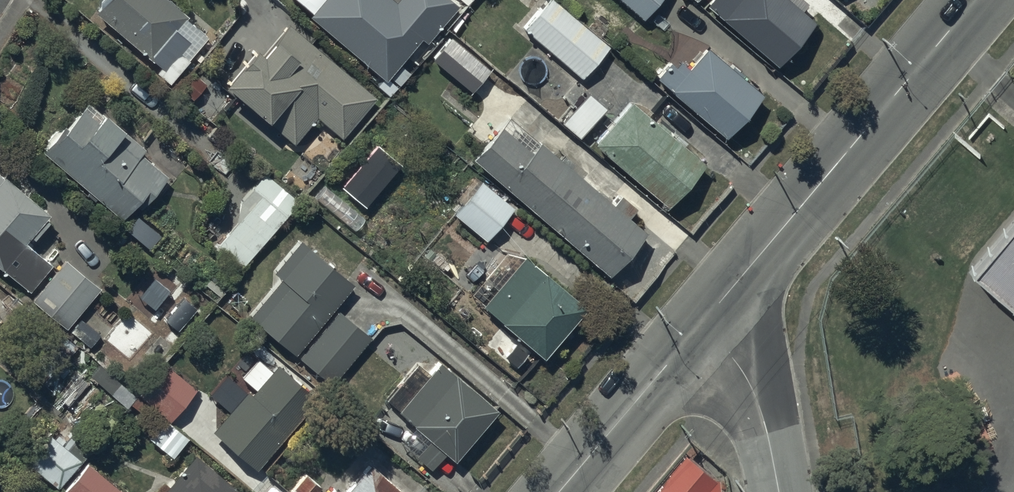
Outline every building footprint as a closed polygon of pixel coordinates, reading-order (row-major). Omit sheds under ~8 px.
[(93,16),(160,72),(159,74),(168,82),(184,62),(178,57),(187,47),(172,35),(184,21),(159,0),(106,0),(93,16)] [(307,20),(383,84),(418,42),(424,46),(454,10),(442,0),(399,0),(395,4),(390,0),(324,0),(307,20)] [(522,31),(580,81),(610,47),(556,0),(551,0),(522,31)] [(639,21),(658,0),(616,0),(639,21)] [(705,8),(774,70),(814,26),(801,15),(807,8),(798,0),(712,0),(705,8)] [(252,55),(223,91),(265,128),(268,125),(293,146),(315,120),(339,141),(373,102),(288,27),(260,61),(252,55)] [(450,42),(433,63),(472,95),(489,73),(450,42)] [(670,61),(653,80),(723,141),(760,98),(707,52),(687,75),(670,61)] [(631,103),(594,148),(666,209),(704,165),(631,103)] [(79,112),(42,156),(121,222),(136,205),(141,209),(167,179),(141,157),(144,153),(105,120),(98,128),(79,112)] [(502,130),(473,163),(608,277),(642,237),(627,224),(636,213),(617,198),(609,207),(568,172),(571,168),(560,159),(557,162),(537,145),(529,154),(502,130)] [(263,175),(239,202),(235,225),(215,250),(241,271),(296,205),(263,175)] [(28,293),(48,268),(23,248),(45,219),(0,183),(0,271),(28,293)] [(512,211),(478,183),(446,222),(480,250),(512,211)] [(971,260),(1013,298),(1013,211),(971,260)] [(281,282),(249,318),(293,357),(353,288),(299,242),(271,274),(281,282)] [(500,289),(482,311),(543,361),(585,310),(524,260),(503,254),(484,277),(500,289)] [(97,290),(64,263),(32,303),(64,330),(97,290)] [(370,341),(337,313),(297,360),(330,388),(370,341)] [(102,337),(82,319),(70,333),(89,351),(102,337)] [(252,392),(212,435),(254,473),(317,404),(278,368),(272,374),(257,361),(239,380),(252,392)] [(193,391),(161,365),(135,396),(168,423),(193,391)] [(416,367),(384,402),(414,429),(399,446),(429,473),(444,456),(453,464),(496,415),(440,365),(429,378),(416,367)] [(162,422),(147,441),(172,461),(187,442),(162,422)] [(49,438),(26,466),(56,491),(79,463),(49,438)] [(166,491),(235,491),(194,458),(166,491)] [(715,485),(685,459),(657,491),(716,491),(715,485)] [(63,491),(116,491),(87,465),(63,491)] [(367,470),(348,491),(393,491),(367,470)]
